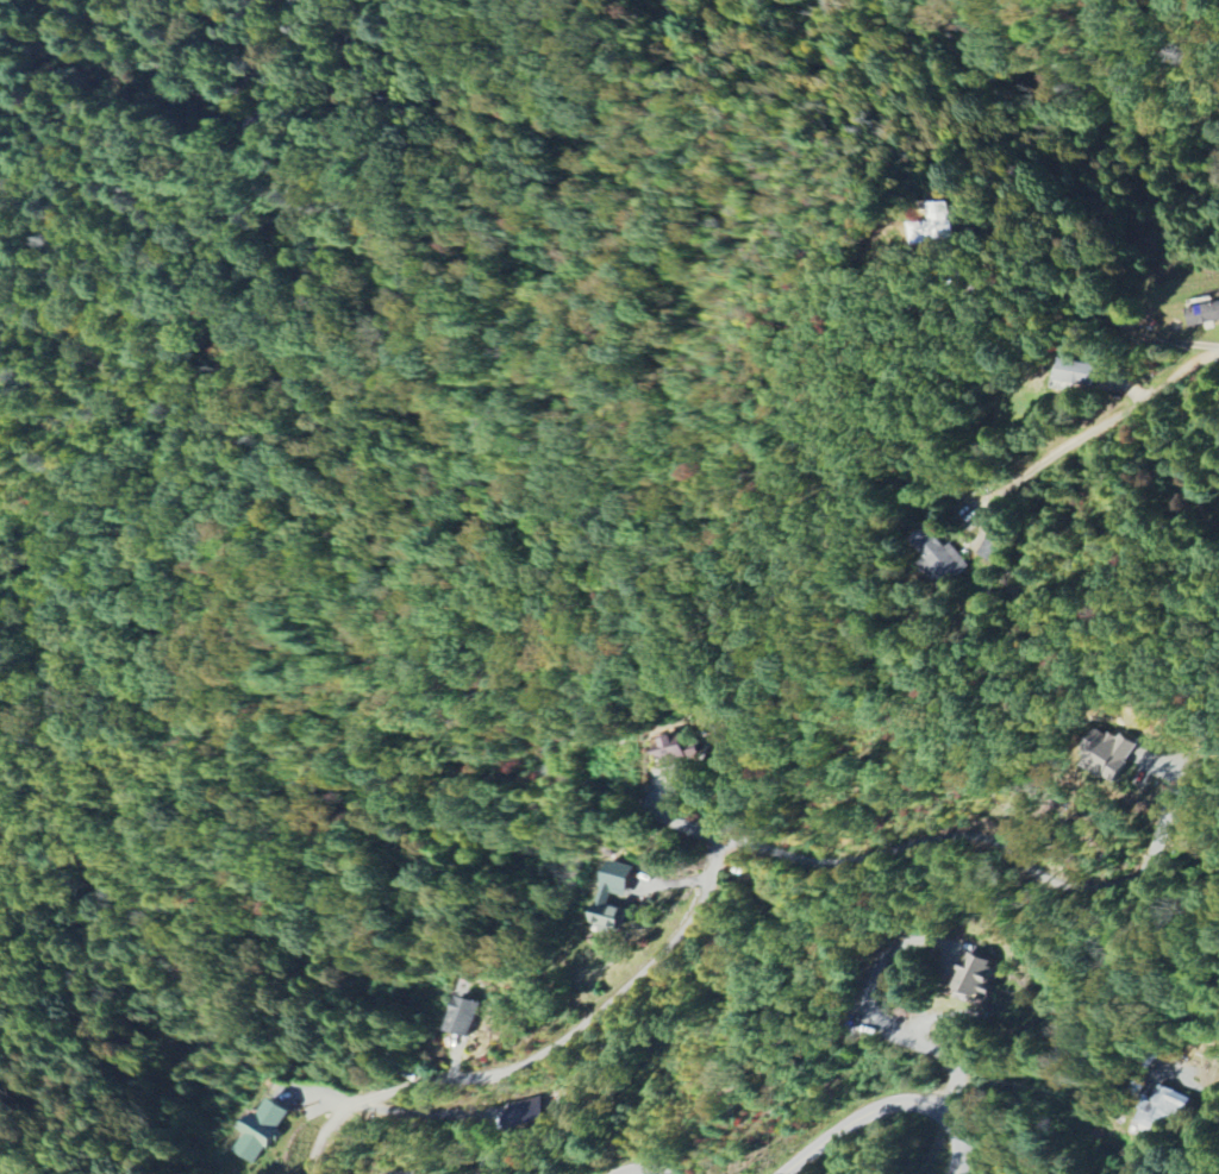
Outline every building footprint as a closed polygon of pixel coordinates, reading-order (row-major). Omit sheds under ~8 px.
[(948,207),(927,208),(928,239),(949,238),(948,207)] [(1218,322),(1218,302),(1183,309),(1187,327),(1218,322)] [(1090,388),(1094,365),(1055,360),(1051,382),(1090,388)] [(1138,744),(1119,732),(1113,741),(1092,728),(1073,759),(1114,783),(1138,744)] [(659,743),(675,769),(697,754),(681,729),(659,743)] [(632,868),(610,860),(591,915),(599,918),(595,931),(613,937),(623,909),(608,904),(612,894),(622,897),(632,868)] [(969,956),(966,966),(958,964),(947,993),(983,1006),(998,966),(969,956)] [(468,1041),(479,1004),(454,996),(442,1033),(468,1041)] [(1192,1099),(1156,1082),(1138,1121),(1163,1133),(1171,1114),(1183,1120),(1192,1099)] [(254,1167),(288,1112),(264,1097),(241,1133),(244,1134),(232,1153),(254,1167)] [(546,1121),(542,1099),(502,1107),(506,1129),(546,1121)]
